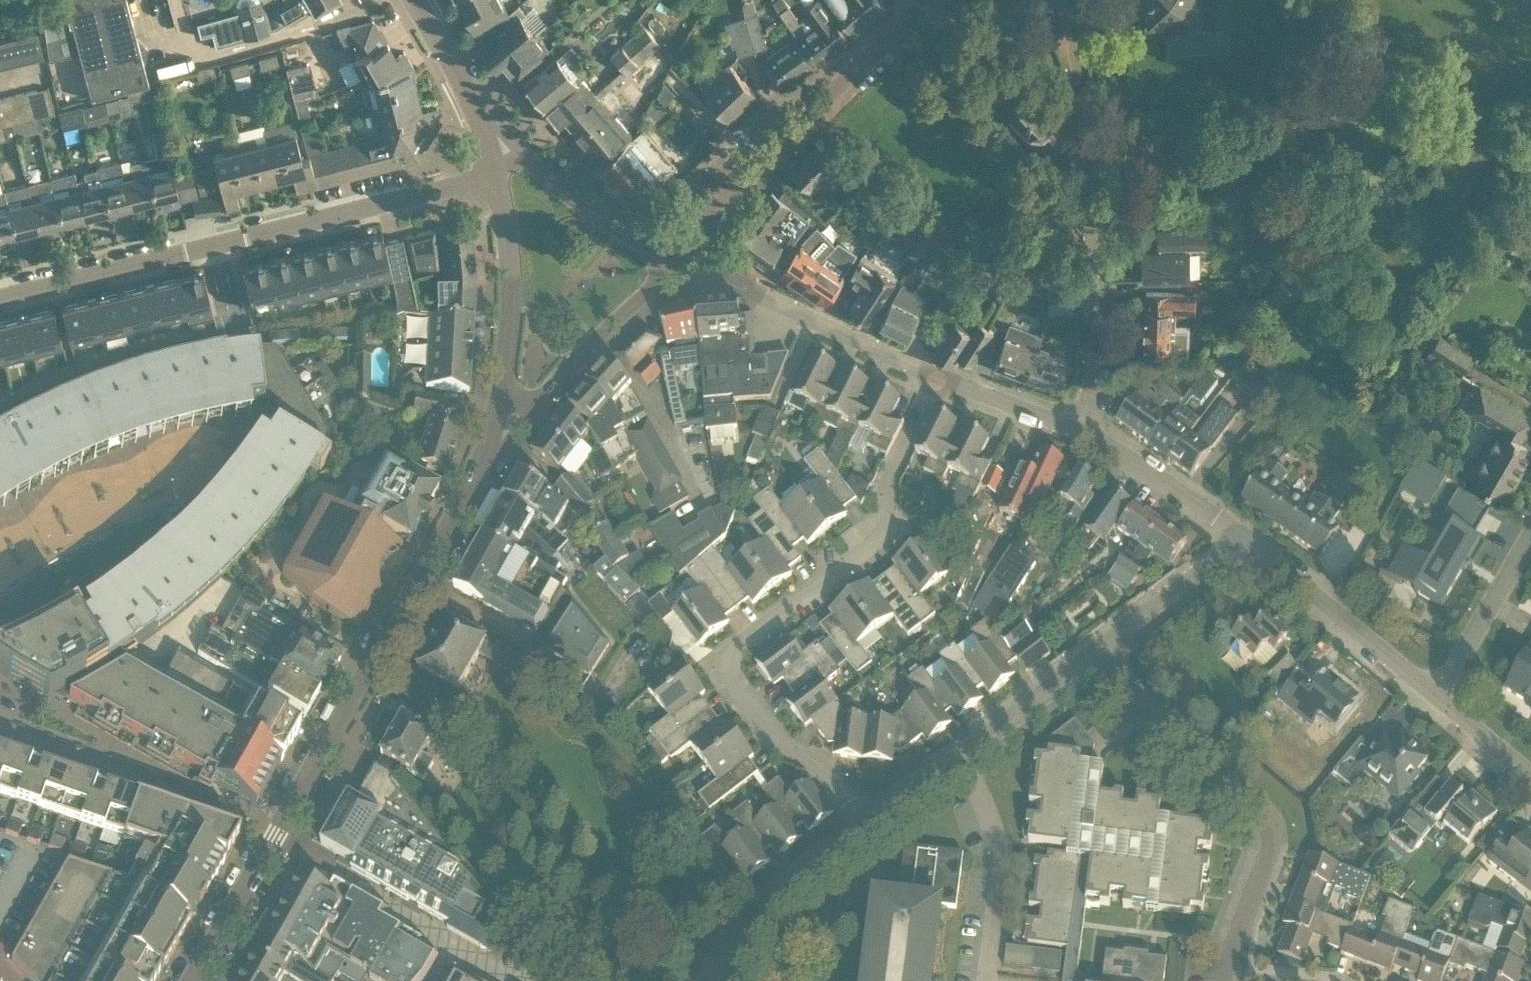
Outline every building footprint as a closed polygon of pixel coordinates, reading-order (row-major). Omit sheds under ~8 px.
[(45,39),(48,59),(79,51),(91,97),(126,88),(132,86),(148,82),(141,54),(145,53),(143,44),(139,46),(127,0),(39,0),(45,39)] [(197,22),(199,29),(253,14),(262,9),(276,0),(266,0),(266,2),(239,10),(197,22)] [(199,29),(200,34),(212,30),(216,44),(245,36),(246,37),(269,31),(268,28),(276,26),(280,24),(287,20),(288,22),(308,10),(310,14),(333,0),(276,0),(262,9),(253,14),(199,29)] [(493,21),(509,13),(502,0),(459,0),(475,30),(481,27),(493,21)] [(808,14),(816,24),(816,23),(826,37),(823,39),(832,52),(851,38),(839,22),(822,0),(797,0),(808,14)] [(846,0),(827,0),(832,6),(854,35),(866,25),(856,13),(859,10),(852,3),(850,4),(846,0)] [(882,0),(846,0),(850,4),(852,3),(859,10),(856,13),(866,25),(887,7),(882,0)] [(1142,32),(1162,30),(1185,29),(1184,20),(1196,19),(1194,0),(1139,0),(1142,32)] [(525,13),(518,5),(509,13),(493,21),(481,27),(491,40),(483,46),(498,64),(502,60),(534,34),(533,33),(546,22),(533,6),(525,13)] [(790,6),(779,13),(784,20),(796,37),(816,64),(832,52),(823,39),(826,37),(816,23),(816,24),(808,14),(800,20),(795,13),(790,6)] [(757,12),(747,15),(756,49),(768,46),(757,12)] [(739,54),(755,49),(756,49),(747,15),(729,21),(739,54)] [(346,27),(336,30),(352,58),(365,82),(373,80),(373,79),(409,70),(410,71),(414,68),(408,58),(404,50),(394,55),(387,43),(386,43),(372,19),(346,27)] [(644,25),(634,34),(650,51),(659,42),(644,25)] [(37,31),(24,34),(31,60),(43,57),(37,31)] [(19,63),(31,60),(24,34),(12,37),(19,63)] [(529,67),(535,62),(544,55),(540,51),(545,47),(534,34),(502,60),(513,74),(526,63),(529,67)] [(7,66),(19,63),(12,37),(1,40),(7,66)] [(781,88),(816,64),(796,37),(768,57),(781,88)] [(624,43),(612,54),(624,68),(627,71),(639,60),(624,43)] [(540,69),(525,82),(548,109),(560,123),(565,119),(595,92),(583,79),(581,80),(580,80),(592,69),(590,66),(572,45),(559,56),(557,54),(540,69)] [(261,68),(278,63),(275,53),(258,58),(261,68)] [(232,75),(249,71),(247,61),(230,65),(232,75)] [(306,62),(286,67),(287,71),(291,88),(294,100),(304,98),(315,95),(306,62)] [(729,115),(755,90),(729,63),(703,88),(729,115)] [(198,79),(215,74),(213,64),(196,69),(198,79)] [(380,107),(416,97),(410,71),(409,70),(373,79),(373,80),(380,107)] [(148,82),(132,86),(135,100),(140,98),(140,97),(151,94),(151,92),(148,82)] [(42,116),(54,113),(48,85),(36,88),(42,116)] [(35,117),(42,116),(36,88),(24,91),(31,118),(35,117)] [(1054,125),(1052,112),(1032,92),(1018,90),(1008,100),(1010,114),(1029,133),(1043,136),(1041,137),(1055,152),(1070,138),(1056,123),(1054,125)] [(20,121),(31,118),(24,91),(13,94),(20,121)] [(603,162),(633,136),(595,92),(565,119),(603,162)] [(8,124),(12,123),(20,121),(13,94),(2,97),(8,124)] [(129,97),(128,95),(105,100),(108,112),(120,109),(121,115),(133,112),(129,97)] [(2,97),(0,97),(0,126),(3,125),(6,138),(15,136),(12,123),(8,124),(2,97)] [(416,97),(380,107),(372,109),(379,136),(429,123),(431,120),(428,109),(420,112),(416,97)] [(299,117),(309,115),(304,98),(294,100),(299,117)] [(85,117),(96,115),(108,112),(105,100),(82,106),(85,117)] [(82,106),(58,112),(62,129),(63,129),(66,142),(80,139),(77,126),(86,124),(85,117),(82,106)] [(399,164),(418,159),(441,121),(437,107),(428,109),(431,120),(429,123),(379,136),(356,142),(362,167),(364,173),(399,164)] [(697,112),(691,117),(699,126),(705,121),(697,112)] [(20,121),(12,123),(15,136),(38,130),(35,117),(31,118),(20,121)] [(320,151),(308,155),(301,156),(295,134),(291,120),(264,127),(277,178),(292,174),(296,191),(317,186),(315,179),(327,176),(320,151)] [(277,178),(264,127),(263,123),(236,131),(238,140),(250,184),(277,178)] [(308,155),(320,151),(321,151),(314,124),(301,128),(308,155)] [(603,162),(598,167),(631,205),(665,176),(665,175),(675,166),(677,168),(678,167),(674,162),(674,163),(646,131),(640,124),(633,136),(603,162)] [(172,168),(164,135),(153,138),(157,156),(144,159),(155,203),(156,209),(181,203),(180,201),(172,169),(172,168)] [(226,209),(239,206),(235,188),(250,184),(238,140),(222,144),(224,152),(212,155),(215,166),(221,188),(226,209)] [(362,167),(356,142),(344,145),(350,170),(362,167)] [(350,170),(344,145),(332,148),(339,173),(350,170)] [(815,147),(792,170),(811,189),(821,179),(823,181),(829,175),(835,180),(837,178),(846,187),(849,184),(856,190),(870,177),(836,150),(836,151),(835,152),(836,152),(836,153),(829,160),(815,147)] [(332,148),(321,151),(320,151),(327,176),(339,173),(332,148)] [(155,203),(144,159),(129,162),(131,167),(123,169),(122,169),(131,204),(145,201),(146,205),(155,203)] [(109,215),(118,212),(117,208),(131,204),(122,169),(123,169),(121,161),(97,166),(101,183),(109,215)] [(109,215),(101,183),(97,166),(96,167),(96,169),(83,172),(85,178),(76,181),(84,216),(98,212),(99,217),(109,215)] [(62,226),(72,224),(71,219),(84,216),(76,181),(74,172),(50,178),(54,194),(62,226)] [(191,192),(186,172),(174,175),(179,194),(191,192)] [(882,188),(870,177),(856,190),(858,190),(872,200),(882,188)] [(62,226),(54,194),(50,178),(27,184),(38,227),(51,224),(53,228),(62,226)] [(17,244),(18,244),(16,237),(25,235),(24,231),(38,227),(27,184),(4,189),(17,244)] [(788,184),(779,196),(810,219),(810,220),(813,223),(820,216),(816,212),(788,184)] [(17,244),(4,189),(0,190),(0,248),(17,244)] [(739,236),(734,242),(761,262),(767,266),(784,243),(790,248),(810,220),(772,192),(752,219),(748,216),(732,230),(739,236)] [(194,214),(220,211),(218,195),(192,199),(194,214)] [(926,223),(907,252),(920,261),(922,262),(937,235),(939,234),(940,231),(927,222),(926,223)] [(443,268),(474,265),(474,263),(469,225),(438,228),(406,235),(413,269),(439,268),(443,268)] [(793,255),(782,271),(803,286),(822,258),(840,240),(839,239),(835,243),(817,225),(804,238),(793,255)] [(1152,252),(1144,252),(1145,279),(1190,277),(1189,251),(1187,251),(1187,245),(1208,245),(1208,226),(1158,228),(1158,246),(1160,246),(1160,252),(1152,252)] [(382,232),(358,238),(368,279),(392,273),(384,240),(382,232)] [(935,283),(958,249),(937,235),(922,262),(920,261),(913,268),(935,283)] [(397,303),(404,303),(416,301),(402,236),(384,240),(392,273),(397,299),(397,303)] [(358,238),(335,244),(345,285),(368,279),(358,238)] [(846,244),(840,240),(822,258),(803,286),(805,287),(804,289),(814,296),(815,294),(825,300),(855,255),(857,253),(850,247),(846,244)] [(335,244),(312,249),(322,291),(345,285),(335,244)] [(312,249),(289,255),(299,296),(322,291),(312,249)] [(983,284),(992,270),(959,250),(941,279),(955,287),(964,272),(983,284)] [(863,252),(847,277),(864,287),(851,308),(854,309),(869,319),(898,274),(863,252)] [(289,255),(266,261),(276,302),(299,296),(289,255)] [(266,261),(242,266),(252,308),(276,302),(266,261)] [(419,310),(418,310),(420,318),(430,318),(445,318),(473,320),(475,299),(475,298),(474,265),(443,268),(444,272),(437,273),(439,309),(419,310)] [(198,271),(178,276),(186,310),(188,318),(212,312),(213,312),(203,270),(202,270),(198,271)] [(178,276),(149,284),(157,317),(186,310),(178,276)] [(1050,300),(1055,300),(1075,299),(1074,279),(1049,280),(1049,288),(1050,300)] [(149,284),(119,291),(128,325),(157,317),(149,284)] [(908,336),(917,318),(920,313),(919,312),(927,297),(901,285),(892,300),(881,323),(908,336)] [(119,291),(90,298),(99,332),(128,325),(119,291)] [(1144,353),(1144,355),(1170,356),(1170,354),(1174,354),(1173,360),(1187,361),(1188,329),(1176,329),(1176,318),(1176,310),(1196,311),(1196,293),(1146,291),(1146,308),(1145,308),(1145,309),(1146,309),(1145,327),(1144,335),(1145,335),(1144,353)] [(384,297),(374,300),(377,314),(387,312),(384,297)] [(61,305),(61,306),(69,339),(99,332),(90,298),(61,305)] [(374,300),(364,302),(368,317),(377,314),(374,300)] [(403,316),(420,318),(416,301),(404,303),(403,316)] [(696,306),(696,308),(701,368),(704,401),(735,398),(735,402),(750,401),(757,400),(771,399),(789,356),(753,358),(752,337),(751,316),(750,317),(739,317),(738,305),(696,306)] [(48,308),(22,315),(30,349),(61,341),(58,327),(53,307),(48,308)] [(696,308),(659,315),(659,316),(667,346),(675,344),(676,350),(677,354),(671,355),(661,356),(660,356),(664,379),(669,403),(675,428),(676,427),(686,425),(682,406),(678,386),(676,377),(675,377),(674,372),(693,369),(701,368),(701,367),(696,308)] [(0,320),(0,342),(3,355),(30,349),(22,315),(0,320)] [(469,395),(473,320),(445,318),(430,318),(429,319),(425,388),(469,395)] [(971,364),(993,331),(979,322),(972,333),(955,322),(933,355),(951,367),(958,355),(971,364)] [(1002,345),(995,364),(1027,376),(1037,348),(1042,335),(1011,323),(1006,336),(1002,345)] [(632,371),(659,346),(657,342),(645,329),(616,356),(632,371)] [(317,331),(317,341),(332,341),(332,331),(317,331)] [(332,331),(332,341),(347,341),(347,331),(332,331)] [(298,333),(283,334),(284,344),(299,342),(298,333)] [(1465,372),(1475,356),(1440,333),(1425,357),(1439,366),(1444,359),(1465,372)] [(283,334),(269,335),(270,345),(284,344),(283,334)] [(210,343),(196,346),(198,356),(212,352),(210,343)] [(196,346),(181,349),(183,359),(198,356),(196,346)] [(1059,388),(1069,360),(1037,348),(1027,376),(1059,388)] [(4,720),(21,713),(47,701),(58,695),(60,694),(70,689),(82,682),(84,681),(104,669),(119,660),(132,651),(142,644),(158,632),(171,622),(182,613),(196,601),(216,582),(219,580),(225,574),(236,563),(242,556),(251,547),(263,532),(274,520),(283,508),(303,481),(311,469),(319,474),(329,458),(321,453),(330,439),(315,415),(335,402),(330,395),(322,382),(314,369),(310,362),(290,375),(274,351),(259,353),(226,358),(225,354),(208,357),(193,361),(176,364),(162,369),(145,373),(130,378),(115,383),(100,388),(84,394),(69,399),(54,407),(39,413),(25,420),(11,428),(0,434),(0,599),(10,591),(34,574),(60,558),(86,543),(114,530),(141,519),(169,509),(184,504),(189,513),(171,531),(149,551),(128,569),(105,586),(69,611),(53,620),(31,632),(7,644),(0,647),(0,722),(4,720)] [(152,356),(138,360),(141,370),(155,365),(152,356)] [(370,358),(355,358),(354,384),(370,384),(370,358)] [(839,388),(828,382),(835,368),(814,358),(789,407),(822,424),(828,413),(827,413),(839,388)] [(138,360),(124,365),(127,374),(141,370),(138,360)] [(647,387),(661,374),(650,362),(636,375),(647,387)] [(322,364),(314,369),(322,382),(330,377),(322,364)] [(615,411),(629,438),(648,427),(651,425),(628,384),(621,378),(606,365),(587,386),(615,411)] [(110,369),(95,375),(99,384),(113,379),(110,369)] [(840,433),(825,461),(836,475),(850,447),(854,440),(855,440),(860,429),(859,429),(872,404),(871,404),(860,399),(867,386),(867,385),(846,374),(839,388),(827,413),(828,413),(840,419),(835,430),(840,433)] [(1168,421),(1149,447),(1163,456),(1167,459),(1176,446),(1179,448),(1187,436),(1187,437),(1188,435),(1189,436),(1194,428),(1199,422),(1198,421),(1184,411),(1192,400),(1201,407),(1218,385),(1215,383),(1214,383),(1204,376),(1205,375),(1204,375),(1185,400),(1176,412),(1169,421),(1168,421)] [(330,377),(322,382),(330,395),(338,390),(330,377)] [(1166,402),(1167,401),(1167,400),(1174,390),(1157,378),(1149,390),(1155,394),(1151,401),(1148,397),(1143,403),(1135,397),(1116,422),(1149,447),(1167,422),(1157,414),(1166,402)] [(1466,408),(1480,417),(1482,413),(1495,421),(1493,425),(1499,428),(1480,459),(1488,464),(1478,480),(1486,485),(1485,487),(1490,489),(1491,487),(1506,496),(1530,453),(1530,444),(1523,440),(1516,435),(1529,413),(1519,407),(1480,383),(1466,408)] [(370,403),(370,384),(354,384),(354,397),(370,403)] [(612,471),(639,457),(629,438),(615,411),(587,386),(568,406),(591,428),(588,432),(589,433),(602,452),(612,470),(612,471)] [(58,389),(44,396),(48,405),(62,398),(58,389)] [(1253,423),(1275,400),(1264,389),(1242,412),(1253,423)] [(886,456),(904,422),(892,416),(900,401),(879,390),(859,429),(860,429),(872,435),(867,446),(886,456)] [(44,396),(31,402),(35,411),(48,405),(44,396)] [(462,426),(467,409),(416,398),(411,418),(430,422),(431,417),(462,426)] [(735,398),(704,401),(704,404),(705,414),(706,421),(706,431),(710,430),(711,443),(736,440),(734,428),(736,428),(735,402),(735,398)] [(1176,446),(1167,459),(1171,462),(1191,477),(1211,452),(1238,417),(1222,405),(1195,440),(1189,436),(1188,435),(1187,437),(1187,436),(1179,448),(1176,446)] [(760,464),(769,442),(769,441),(773,434),(780,415),(763,409),(753,435),(756,436),(747,459),(760,464)] [(1332,410),(1324,420),(1335,428),(1343,418),(1332,410)] [(564,411),(532,452),(557,474),(558,473),(589,433),(588,432),(564,411)] [(960,444),(949,439),(956,425),(935,414),(915,453),(929,459),(923,470),(943,480),(967,430),(960,444)] [(446,475),(462,426),(431,417),(430,422),(415,466),(446,475)] [(648,427),(629,438),(639,457),(655,486),(660,495),(656,498),(654,505),(660,515),(688,500),(680,485),(681,484),(648,427)] [(988,441),(967,430),(943,480),(949,469),(961,475),(953,492),(957,494),(950,508),(966,516),(992,462),(981,456),(988,441)] [(402,472),(404,468),(403,467),(405,448),(384,445),(382,458),(381,460),(382,461),(402,472)] [(811,471),(792,485),(802,497),(827,531),(846,516),(842,510),(854,501),(855,502),(856,501),(844,485),(836,475),(825,461),(819,453),(809,449),(802,454),(808,461),(805,464),(811,471)] [(348,452),(340,453),(341,467),(362,464),(360,450),(348,452)] [(1033,472),(1021,467),(1017,475),(999,513),(1023,524),(1032,506),(1041,510),(1063,461),(1043,452),(1033,472)] [(322,503),(281,575),(310,604),(358,631),(376,598),(380,592),(379,588),(379,589),(367,582),(389,543),(389,544),(390,542),(377,534),(381,527),(405,541),(407,543),(408,543),(409,540),(420,521),(422,522),(423,521),(422,521),(426,514),(426,515),(427,513),(425,512),(436,493),(437,491),(435,489),(435,490),(409,475),(408,477),(402,473),(402,472),(382,461),(354,512),(350,519),(322,503)] [(1398,461),(1392,473),(1404,478),(1410,467),(1398,461)] [(1241,502),(1321,557),(1338,533),(1339,531),(1338,530),(1353,507),(1319,483),(1304,507),(1278,489),(1287,475),(1269,463),(1241,502)] [(1422,465),(1406,489),(1430,504),(1447,480),(1422,465)] [(1059,518),(1046,538),(1060,548),(1082,514),(1083,514),(1093,498),(1088,495),(1097,480),(1077,467),(1057,498),(1051,508),(1049,511),(1059,518)] [(992,469),(983,487),(995,493),(1003,475),(992,469)] [(520,471),(505,497),(537,514),(545,518),(543,522),(557,535),(577,518),(568,509),(569,508),(557,501),(559,499),(549,493),(548,489),(520,471)] [(565,481),(554,491),(578,518),(590,508),(594,504),(571,478),(570,476),(565,481)] [(861,493),(857,501),(861,506),(866,496),(866,495),(870,487),(865,484),(861,493)] [(924,491),(921,497),(932,502),(937,492),(931,489),(924,491)] [(783,511),(769,491),(755,502),(799,560),(800,561),(801,561),(791,548),(803,539),(808,545),(827,531),(802,497),(783,511)] [(1103,543),(1119,520),(1131,504),(1112,491),(1101,507),(1076,541),(1090,551),(1099,540),(1103,543)] [(537,514),(505,497),(483,535),(508,548),(516,552),(538,565),(535,571),(564,585),(567,580),(556,574),(558,570),(560,566),(554,560),(568,545),(561,538),(557,535),(543,522),(545,518),(537,514)] [(800,561),(799,560),(755,502),(763,513),(750,523),(765,542),(747,556),(772,590),(791,575),(787,569),(799,560),(800,562),(800,561)] [(725,538),(735,513),(723,508),(722,506),(712,512),(725,538)] [(1143,548),(1161,524),(1149,516),(1135,506),(1118,530),(1134,541),(1116,567),(1125,574),(1134,561),(1133,561),(1142,548),(1143,548)] [(590,508),(578,518),(592,534),(593,534),(613,569),(629,559),(608,525),(606,526),(590,508)] [(712,513),(711,511),(698,519),(700,523),(683,533),(673,516),(650,529),(680,577),(687,571),(700,560),(713,549),(725,538),(712,512),(712,513)] [(1109,575),(1107,579),(1126,593),(1129,589),(1153,555),(1169,567),(1186,542),(1161,524),(1143,548),(1142,548),(1133,561),(1134,561),(1125,574),(1116,567),(1109,575)] [(1379,571),(1379,572),(1397,583),(1400,584),(1400,583),(1403,578),(1418,587),(1415,592),(1414,593),(1441,608),(1443,605),(1465,567),(1463,566),(1465,561),(1468,563),(1480,540),(1470,534),(1453,525),(1445,540),(1430,565),(1403,549),(1388,576),(1379,571)] [(498,565),(508,548),(483,535),(474,551),(498,565)] [(923,541),(921,538),(913,544),(915,546),(911,549),(912,549),(893,563),(898,570),(887,578),(886,577),(884,578),(921,626),(935,616),(920,597),(937,583),(938,584),(952,573),(933,548),(925,539),(923,541)] [(1100,541),(1092,551),(1099,556),(1106,547),(1100,541)] [(465,567),(454,587),(476,600),(477,600),(484,604),(537,634),(537,635),(540,646),(589,678),(610,646),(572,599),(571,600),(563,591),(561,591),(564,585),(535,571),(538,565),(516,552),(508,548),(498,565),(489,581),(465,567)] [(729,570),(713,549),(700,560),(737,610),(738,609),(737,607),(748,599),(753,605),(772,590),(747,556),(729,570)] [(984,589),(973,606),(984,620),(999,593),(1012,601),(1036,565),(1029,561),(1012,550),(1011,549),(984,589)] [(489,581),(498,565),(474,551),(465,567),(489,581)] [(673,612),(674,614),(699,646),(728,624),(723,618),(735,609),(736,611),(737,610),(700,560),(687,571),(701,591),(673,612)] [(608,587),(625,606),(641,592),(619,568),(604,582),(609,587),(608,587)] [(971,570),(953,607),(966,613),(984,577),(971,570)] [(921,626),(884,578),(883,579),(884,580),(873,589),(868,583),(849,598),(875,631),(893,617),(908,637),(921,626)] [(244,592),(219,636),(319,695),(337,664),(339,661),(260,613),(265,603),(244,592)] [(875,631),(849,598),(830,612),(835,618),(822,628),(821,626),(820,627),(858,675),(872,665),(857,645),(875,631)] [(1238,644),(1229,653),(1246,669),(1255,661),(1254,660),(1267,647),(1279,658),(1264,673),(1276,686),(1295,666),(1285,656),(1289,652),(1282,645),(1291,636),(1268,614),(1256,627),(1248,620),(1231,638),(1238,644)] [(497,647),(447,618),(418,669),(435,679),(458,692),(480,653),(526,681),(535,665),(500,643),(497,647)] [(1013,625),(998,637),(1011,654),(1033,637),(1025,628),(1019,620),(1013,625)] [(954,646),(953,646),(984,686),(983,687),(990,695),(1008,681),(1014,677),(1008,668),(1016,662),(1004,646),(993,631),(985,622),(970,633),(983,650),(967,662),(954,646)] [(319,695),(219,636),(211,630),(196,654),(267,697),(304,719),(319,695)] [(1026,673),(1049,654),(1036,637),(1012,655),(1026,673)] [(788,639),(756,663),(770,681),(774,688),(783,681),(789,688),(829,658),(824,651),(818,643),(801,656),(788,639)] [(832,645),(825,650),(830,656),(836,651),(832,645)] [(936,686),(935,687),(953,710),(952,710),(959,719),(977,706),(983,701),(976,692),(983,687),(984,686),(953,646),(939,658),(952,674),(936,686)] [(1506,690),(1530,705),(1530,651),(1526,659),(1525,658),(1506,690)] [(66,691),(58,695),(59,696),(67,700),(78,707),(97,718),(120,731),(150,748),(172,761),(197,774),(202,777),(213,784),(214,784),(224,790),(255,808),(299,730),(177,656),(158,689),(124,670),(114,675),(100,683),(96,675),(88,679),(82,682),(81,683),(73,687),(66,691)] [(795,696),(786,703),(791,709),(804,727),(805,727),(811,722),(836,703),(837,703),(837,702),(824,685),(841,673),(838,669),(829,658),(789,688),(795,696)] [(706,710),(701,703),(698,698),(704,694),(682,665),(666,677),(648,690),(669,718),(649,733),(660,747),(709,710),(708,708),(706,710)] [(904,711),(903,711),(904,712),(923,737),(928,743),(946,729),(952,725),(945,716),(952,710),(953,710),(935,687),(936,686),(923,670),(908,681),(920,698),(904,711)] [(1354,697),(1330,677),(1315,694),(1311,690),(1312,689),(1300,679),(1298,677),(1285,693),(1280,700),(1312,727),(1321,716),(1337,729),(1352,711),(1349,708),(1355,701),(1357,699),(1354,697)] [(456,747),(483,718),(479,715),(465,701),(441,725),(438,729),(456,747)] [(836,703),(811,722),(828,745),(834,745),(833,756),(841,757),(863,760),(868,720),(866,720),(848,718),(838,705),(836,703)] [(713,720),(708,713),(710,711),(709,710),(660,747),(661,748),(654,754),(662,765),(669,759),(670,760),(689,746),(703,764),(739,738),(738,737),(723,719),(717,724),(714,719),(713,720)] [(868,720),(863,760),(885,763),(892,764),(894,752),(901,753),(923,737),(904,712),(890,722),(868,720)] [(404,719),(382,757),(399,767),(413,774),(424,781),(433,765),(422,758),(431,742),(452,754),(456,747),(438,729),(441,725),(421,713),(414,725),(404,719)] [(1100,795),(1101,791),(1100,791),(1103,768),(1092,766),(1094,745),(1075,720),(1050,740),(1049,746),(1048,752),(1044,751),(1043,758),(1035,757),(1034,767),(1038,767),(1036,781),(1034,796),(1031,795),(1029,805),(1042,806),(1041,813),(1040,819),(1028,818),(1026,827),(1030,828),(1028,843),(1068,848),(1067,855),(1048,852),(1048,854),(1047,860),(1035,858),(1034,868),(1037,868),(1036,882),(1034,897),(1030,896),(1029,905),(1041,907),(1039,921),(1027,919),(1026,928),(1030,929),(1028,944),(1067,949),(1063,980),(1084,980),(1077,972),(1087,899),(1101,901),(1100,905),(1109,906),(1111,894),(1118,894),(1124,895),(1123,908),(1132,909),(1133,905),(1146,907),(1146,911),(1159,912),(1190,916),(1190,915),(1191,909),(1203,911),(1204,901),(1200,901),(1202,886),(1204,872),(1208,873),(1209,863),(1197,862),(1198,855),(1198,848),(1211,850),(1212,841),(1208,840),(1210,825),(1170,820),(1159,819),(1161,803),(1146,801),(1146,797),(1137,796),(1136,809),(1129,808),(1122,807),(1124,794),(1114,793),(1114,797),(1100,795)] [(1373,749),(1358,766),(1366,774),(1398,800),(1411,785),(1418,776),(1415,773),(1428,758),(1417,749),(1408,741),(1403,737),(1402,736),(1401,737),(1394,746),(1383,736),(1373,749)] [(755,774),(749,767),(750,766),(747,762),(753,757),(739,739),(739,738),(703,764),(717,783),(697,797),(708,812),(742,786),(758,774),(757,773),(756,774),(755,773),(755,774)] [(9,754),(0,751),(0,778),(9,754)] [(16,802),(30,762),(9,754),(0,778),(0,796),(16,802)] [(30,762),(16,802),(37,809),(38,809),(52,769),(30,762)] [(1341,764),(1333,773),(1353,790),(1360,781),(1352,774),(1341,765),(1341,764)] [(452,854),(389,774),(375,767),(356,801),(348,797),(321,845),(354,864),(351,869),(448,925),(446,928),(497,957),(524,932),(519,926),(455,852),(452,854)] [(52,769),(38,809),(59,816),(74,777),(52,769)] [(59,816),(80,825),(95,784),(73,777),(59,816)] [(779,780),(764,791),(769,798),(795,831),(795,830),(795,829),(802,824),(802,825),(809,834),(815,829),(833,815),(809,784),(791,797),(779,780)] [(95,784),(80,825),(102,832),(102,831),(116,792),(95,784)] [(1467,799),(1451,786),(1441,798),(1429,788),(1410,810),(1388,836),(1401,847),(1412,856),(1436,826),(1442,830),(1446,826),(1468,845),(1480,830),(1483,832),(1496,816),(1471,795),(1467,799)] [(102,831),(124,839),(138,800),(116,792),(102,831)] [(747,804),(732,815),(737,821),(745,832),(763,855),(764,854),(763,853),(770,848),(771,849),(778,858),(784,853),(802,840),(795,831),(769,798),(756,815),(747,804)] [(124,839),(123,840),(124,840),(145,847),(159,807),(138,800),(124,839)] [(11,961),(28,980),(156,980),(239,836),(159,807),(145,847),(146,848),(143,854),(133,871),(133,870),(126,883),(68,862),(11,961)] [(5,833),(18,838),(22,825),(9,820),(5,833)] [(39,845),(44,832),(31,828),(26,841),(39,845)] [(705,836),(701,839),(719,864),(731,879),(732,878),(739,872),(739,873),(746,882),(752,877),(770,864),(763,855),(745,832),(729,845),(716,828),(715,829),(705,836)] [(1369,848),(1372,847),(1377,839),(1377,835),(1373,830),(1369,828),(1365,828),(1361,829),(1358,832),(1356,835),(1356,839),(1357,842),(1359,845),(1364,848),(1369,848)] [(1489,861),(1514,881),(1517,877),(1530,888),(1530,838),(1527,836),(1526,835),(1517,847),(1506,839),(1489,861)] [(48,848),(61,853),(65,840),(52,836),(48,848)] [(1486,836),(1479,845),(1486,851),(1493,842),(1486,836)] [(69,856),(82,860),(87,848),(74,843),(69,856)] [(937,907),(939,908),(939,910),(940,911),(941,907),(956,909),(963,854),(905,847),(897,907),(878,905),(868,980),(927,980),(937,907)] [(91,864),(104,868),(108,855),(95,851),(91,864)] [(1361,904),(1371,878),(1309,855),(1291,904),(1314,913),(1314,912),(1324,885),(1346,893),(1344,897),(1361,904)] [(280,910),(279,913),(324,937),(336,915),(316,903),(320,896),(330,879),(308,867),(305,873),(302,871),(280,910)] [(320,896),(316,903),(336,915),(350,891),(335,882),(334,882),(331,880),(330,879),(320,896)] [(307,966),(316,975),(317,974),(326,979),(329,980),(335,980),(339,974),(342,969),(346,962),(350,964),(352,966),(362,948),(363,947),(357,944),(351,957),(335,948),(363,898),(355,893),(350,891),(336,915),(324,937),(307,966)] [(1468,924),(1486,930),(1490,929),(1482,950),(1495,954),(1497,951),(1520,960),(1526,944),(1530,946),(1530,917),(1478,897),(1468,924)] [(363,898),(335,948),(351,957),(357,944),(363,947),(380,917),(384,910),(363,898)] [(1402,943),(1414,911),(1389,901),(1382,918),(1386,919),(1378,941),(1351,930),(1350,930),(1342,952),(1342,951),(1341,954),(1391,973),(1393,967),(1392,967),(1401,943),(1402,943)] [(1314,913),(1291,904),(1283,924),(1288,927),(1278,955),(1301,964),(1312,935),(1328,942),(1326,946),(1342,951),(1342,952),(1350,930),(1351,930),(1352,927),(1314,912),(1314,913)] [(279,913),(265,938),(295,954),(298,956),(307,966),(324,937),(279,913)] [(362,948),(352,966),(367,974),(368,975),(372,977),(394,941),(401,929),(384,919),(380,917),(363,947),(362,948)] [(1457,940),(1437,932),(1427,958),(1413,953),(1414,948),(1402,943),(1401,943),(1392,967),(1393,967),(1420,977),(1418,980),(1443,980),(1448,966),(1448,965),(1457,940)] [(282,977),(284,974),(297,980),(329,980),(326,979),(317,974),(316,975),(307,966),(298,956),(295,954),(265,938),(247,970),(244,975),(240,980),(280,980),(282,977)] [(1524,965),(1495,954),(1482,950),(1457,940),(1448,965),(1448,966),(1464,972),(1466,968),(1487,976),(1485,980),(1518,980),(1524,965)] [(371,979),(373,980),(420,980),(421,980),(423,977),(434,958),(419,949),(416,954),(394,941),(372,977),(371,979)] [(1167,957),(1137,953),(1138,949),(1136,949),(1136,953),(1106,949),(1102,980),(1164,980),(1167,957)] [(548,980),(550,968),(538,967),(536,979),(548,980)]
